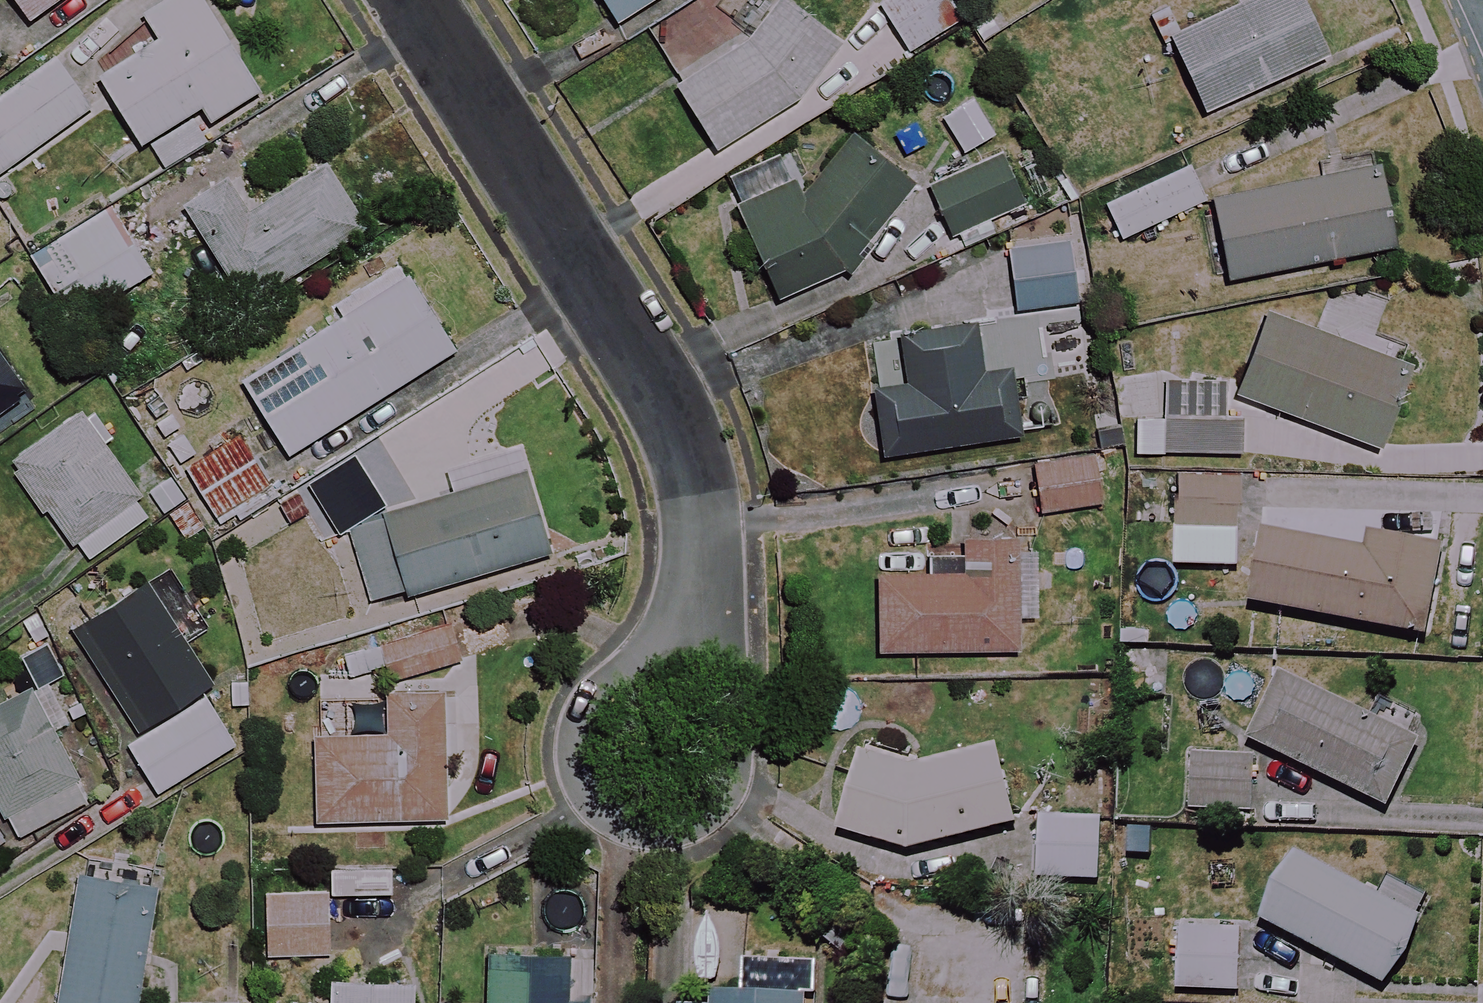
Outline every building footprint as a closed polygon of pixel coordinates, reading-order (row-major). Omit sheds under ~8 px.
[(30,20),(58,0),(15,0),(30,20)] [(201,0),(167,0),(142,15),(158,41),(96,79),(155,174),(215,137),(207,124),(258,93),(201,0)] [(609,25),(651,0),(595,0),(609,25)] [(784,0),(777,0),(740,42),(669,84),(709,151),(792,101),(839,48),(784,0)] [(940,0),(887,0),(878,6),(906,54),(955,25),(940,0)] [(1296,0),(1260,0),(1168,41),(1199,112),(1322,58),(1296,0)] [(54,60),(0,98),(0,172),(89,110),(54,60)] [(814,174),(733,209),(774,305),(855,270),(909,192),(836,142),(814,174)] [(1017,208),(996,161),(927,192),(949,239),(1017,208)] [(366,230),(325,162),(244,211),(227,183),(184,209),(241,305),(366,230)] [(1203,202),(1188,168),(1100,206),(1115,241),(1203,202)] [(1390,246),(1373,168),(1205,203),(1222,282),(1390,246)] [(145,276),(106,211),(31,256),(70,321),(145,276)] [(1074,303),(1066,240),(1003,247),(1011,311),(1074,303)] [(453,352),(398,265),(333,305),(341,318),(239,381),(285,456),(453,352)] [(1407,367),(1258,313),(1229,394),(1378,447),(1407,367)] [(979,376),(971,320),(897,331),(905,387),(868,392),(878,456),(1016,435),(1006,372),(979,376)] [(0,356),(0,413),(27,394),(0,356)] [(1223,379),(1131,378),(1131,453),(1238,454),(1238,415),(1223,415),(1223,379)] [(151,515),(81,416),(12,465),(82,564),(151,515)] [(271,491),(236,438),(185,472),(219,524),(271,491)] [(1095,504),(1090,458),(1032,465),(1037,511),(1095,504)] [(1233,572),(1241,525),(1230,524),(1237,482),(1181,472),(1166,560),(1233,572)] [(544,554),(521,474),(343,526),(367,606),(544,554)] [(1241,525),(1233,572),(1246,574),(1241,604),(1423,634),(1438,541),(1344,526),(1341,542),(1241,525)] [(1035,618),(1035,539),(962,539),(961,576),(874,576),(874,649),(1015,650),(1015,618),(1035,618)] [(147,581),(72,629),(139,735),(118,748),(151,799),(235,746),(201,691),(212,684),(147,581)] [(455,660),(444,622),(339,654),(348,683),(393,669),(395,678),(455,660)] [(1416,741),(1276,673),(1245,738),(1384,806),(1416,741)] [(45,674),(0,700),(0,810),(17,839),(87,799),(49,733),(72,720),(45,674)] [(443,819),(441,696),(313,698),(314,821),(443,819)] [(1009,824),(993,754),(902,770),(855,758),(837,830),(896,850),(1009,824)] [(1246,812),(1249,759),(1189,756),(1186,809),(1246,812)] [(1098,818),(1037,818),(1037,882),(1098,882),(1098,818)] [(1420,920),(1292,852),(1257,919),(1386,986),(1420,920)] [(74,874),(53,1002),(135,1002),(154,887),(74,874)] [(328,954),(325,891),(264,894),(267,956),(328,954)] [(1238,931),(1177,928),(1174,990),(1234,993),(1238,931)] [(485,952),(484,1002),(591,1002),(565,1001),(566,953),(485,952)] [(331,981),(330,1002),(412,1002),(413,986),(331,981)] [(713,993),(713,1002),(802,1002),(803,997),(713,993)]
